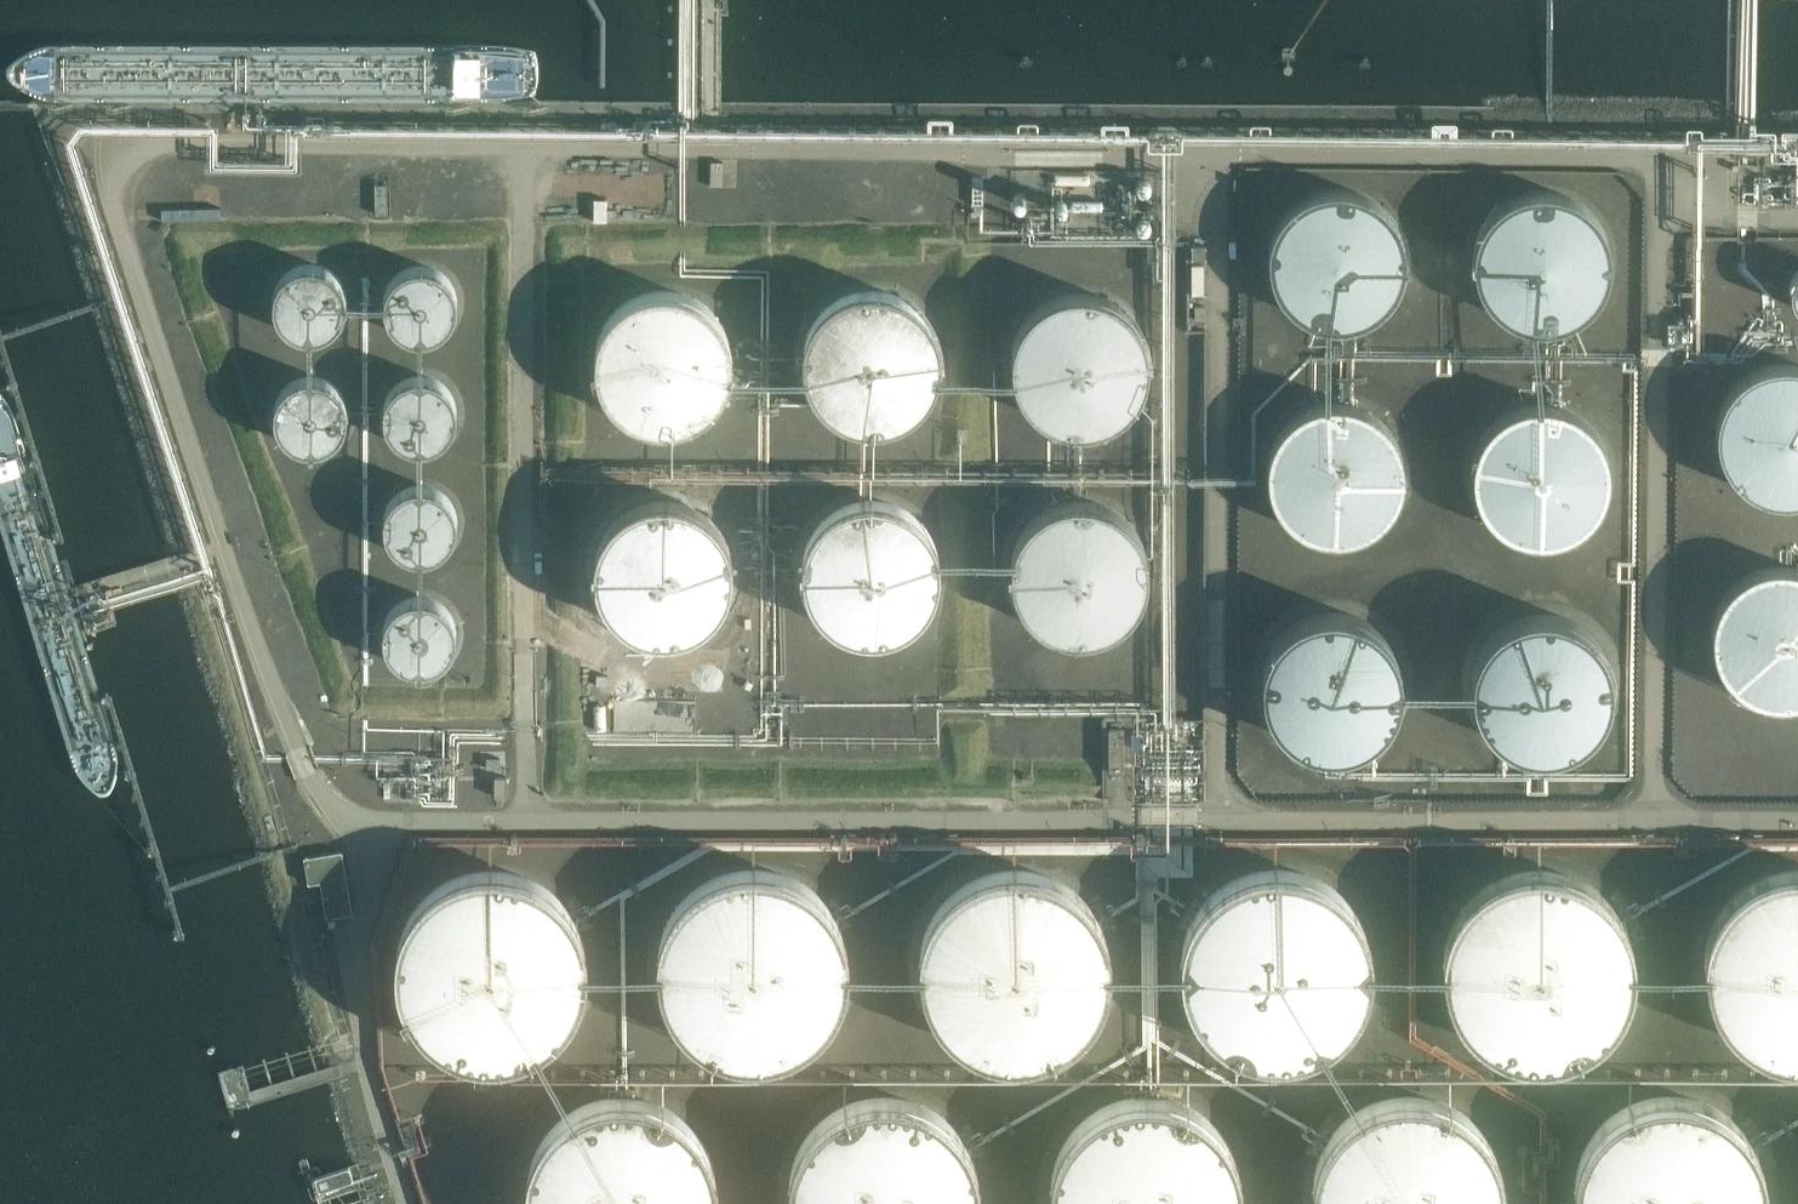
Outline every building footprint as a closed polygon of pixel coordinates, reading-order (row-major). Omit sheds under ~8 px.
[(1785,180),(1785,206),(1797,206),(1797,180),(1785,180)] [(1386,307),(1394,298),(1401,286),(1405,274),(1406,251),(1401,231),(1393,217),(1386,208),(1369,196),(1347,189),(1333,189),(1317,191),(1305,197),(1295,203),(1285,213),(1276,226),(1272,237),(1269,255),(1269,267),(1273,280),(1282,298),(1290,307),(1301,316),(1313,322),(1333,326),(1347,326),(1359,323),(1375,315),(1386,307)] [(1608,280),(1611,264),(1610,245),(1605,230),(1598,218),(1583,203),(1571,196),(1553,191),(1532,191),(1519,195),(1503,203),(1489,216),(1484,223),(1476,242),(1474,265),(1478,281),(1487,300),(1495,308),(1513,321),(1529,327),(1540,328),(1554,327),(1565,324),(1579,318),(1589,311),(1598,300),(1608,280)] [(345,312),(346,302),(346,295),(344,288),(339,279),(332,272),(322,267),(315,265),(308,265),(300,266),(290,271),(284,275),(278,283),(274,294),(273,301),(275,312),(278,318),(282,325),(287,330),(294,334),(306,337),(316,337),(327,333),(335,327),(342,318),(345,312)] [(454,317),(456,311),(457,299),(455,292),(450,282),(446,276),(438,270),(432,268),(424,266),(415,266),(406,269),(396,275),(390,282),(387,287),(385,294),(384,302),(385,309),(387,317),(390,323),(396,329),(401,333),(407,336),(414,338),(420,339),(432,337),(438,334),(444,330),(449,324),(454,317)] [(923,311),(911,301),(897,293),(879,289),(863,289),(852,292),(837,298),(820,313),(810,329),(805,342),(804,353),(805,369),(811,389),(822,404),(832,413),(851,422),(869,426),(885,424),(894,422),(910,414),(922,404),(934,387),(939,371),(940,353),(939,342),(932,324),(923,311)] [(705,413),(712,407),(721,395),(728,381),(732,358),(730,343),(721,322),(707,306),(691,297),(683,294),(667,291),(651,293),(632,300),(620,308),(611,317),(601,335),(598,344),(596,360),(600,380),(607,395),(614,404),(629,417),(642,423),(657,426),(669,427),(691,421),(705,413)] [(1144,389),(1150,366),(1149,352),(1145,336),(1139,324),(1123,307),(1107,298),(1094,294),(1081,293),(1065,295),(1054,298),(1042,305),(1028,317),(1016,337),(1012,360),(1013,376),(1018,391),(1024,401),(1033,411),(1042,419),(1054,425),(1067,429),(1081,431),(1095,429),(1114,422),(1124,416),(1134,406),(1144,389)] [(1787,363),(1773,364),(1762,367),(1747,374),(1738,381),(1726,395),(1722,403),(1717,419),(1716,437),(1718,451),(1728,472),(1735,481),(1748,491),(1760,497),(1774,500),(1788,501),(1797,499),(1797,365),(1787,363)] [(347,406),(345,400),(340,390),(333,383),(327,380),(316,376),(309,376),(302,377),(292,382),(283,389),(278,396),(275,406),(275,413),(275,419),(278,427),(282,434),(286,439),(296,446),(304,448),(311,449),(319,448),(326,446),(333,442),(341,433),(345,426),(347,418),(347,406)] [(446,438),(452,430),(455,423),(456,411),(455,403),(452,397),(446,387),(439,382),(431,378),(425,377),(415,377),(407,379),(398,384),(391,391),(387,398),(384,405),(383,413),(384,420),(387,429),(391,435),(395,440),(400,444),(406,447),(416,449),(423,449),(429,448),(436,446),(446,438)] [(1400,497),(1404,486),(1405,466),(1400,444),(1392,429),(1379,416),(1367,409),(1352,403),(1336,401),(1318,403),(1301,411),(1291,417),(1280,429),(1273,441),(1267,459),(1266,472),(1269,491),(1278,509),(1289,522),(1304,532),(1326,540),(1346,539),(1362,535),(1372,530),(1385,520),(1393,511),(1400,497)] [(1607,494),(1609,483),(1610,464),(1605,447),(1595,429),(1585,419),(1568,408),(1554,405),(1543,404),(1527,405),(1516,409),(1502,416),(1492,426),(1482,438),(1475,458),(1473,472),(1476,490),(1481,503),(1488,514),(1505,530),(1524,538),(1537,540),(1555,539),(1566,536),(1581,529),(1591,520),(1598,511),(1607,494)] [(453,538),(455,532),(457,524),(456,514),(453,506),(449,500),(444,494),(440,491),(432,488),(422,486),(414,486),(409,487),(401,491),(396,495),(390,501),(387,507),(385,515),(384,521),(384,528),(386,535),(391,543),(395,549),(400,553),(406,556),(414,558),(421,559),(428,558),(436,555),(445,549),(450,544),(453,538)] [(729,553),(721,532),(711,518),(700,509),(681,501),(667,498),(651,499),(629,506),(614,517),(604,529),(596,548),(593,562),(594,576),(598,593),(604,604),(614,616),(633,629),(641,633),(657,636),(671,635),(686,631),(699,625),(714,611),(721,602),(728,587),(731,567),(729,553)] [(1012,551),(1010,565),(1012,586),(1020,604),(1031,618),(1050,631),(1063,635),(1077,637),(1088,636),(1102,633),(1114,627),(1127,617),(1136,606),(1142,594),(1146,579),(1147,567),(1145,551),(1136,530),(1125,518),(1115,510),(1098,502),(1082,500),(1068,500),(1055,504),(1041,511),(1030,520),(1018,536),(1012,551)] [(916,618),(927,606),(935,590),(938,577),(938,559),(933,539),(923,524),(905,510),(891,504),(871,501),(857,503),(842,509),(831,516),(820,527),(814,537),(808,554),(806,565),(807,579),(812,594),(821,609),(830,619),(850,630),(865,634),(879,634),(894,630),(907,625),(916,618)] [(1787,566),(1764,567),(1751,572),(1739,579),(1728,588),(1720,599),(1713,614),(1710,630),(1711,649),(1719,671),(1727,682),(1741,695),(1762,704),(1773,707),(1787,707),(1797,704),(1797,568),(1787,566)] [(454,647),(456,637),(456,630),(455,623),(451,614),(443,605),(437,602),(430,599),(423,597),(416,597),(410,599),(402,602),(394,608),(390,613),(386,621),(384,627),(384,634),(385,645),(388,651),(392,657),(401,665),(407,668),(413,669),(423,670),(430,669),(436,666),(443,662),(451,653),(454,647)] [(1393,703),(1394,688),(1393,675),(1390,662),(1383,649),(1374,637),(1364,629),(1352,623),(1331,617),(1309,619),(1297,622),(1286,629),(1275,637),(1266,649),(1260,659),(1256,672),(1255,687),(1256,701),(1260,713),(1266,725),(1283,743),(1294,749),(1306,754),(1321,756),(1335,756),(1348,752),(1360,747),(1372,738),(1381,728),(1388,716),(1393,703)] [(1605,704),(1607,689),(1606,676),(1602,663),(1596,650),(1586,638),(1576,630),(1564,624),(1543,618),(1521,620),(1510,623),(1498,630),(1488,638),(1478,650),(1473,660),(1469,673),(1467,688),(1469,702),(1472,714),(1478,726),(1495,744),(1506,750),(1519,755),(1533,757),(1548,757),(1561,753),(1573,748),(1585,739),(1593,729),(1600,717),(1605,704)] [(1123,769),(1123,728),(1109,728),(1109,769),(1123,769)] [(507,796),(507,777),(495,777),(495,796),(507,796)] [(353,913),(342,851),(304,857),(308,883),(321,881),(326,917),(353,913)] [(995,866),(971,874),(951,887),(934,905),(922,927),(916,951),(917,976),(923,1000),(935,1021),(952,1039),(973,1052),(997,1059),(1021,1060),(1046,1055),(1068,1045),(1087,1029),(1101,1009),(1110,986),(1113,961),(1109,937),(1100,914),(1085,894),(1066,879),(1044,869),(1019,864),(995,866)] [(473,867),(449,874),(429,888),(412,906),(400,928),(394,952),(395,976),(401,1000),(413,1022),(430,1039),(451,1052),(475,1060),(500,1061),(524,1056),(546,1045),(565,1029),(579,1009),(588,986),(591,962),(587,937),(578,915),(563,895),(544,879),(522,869),(497,865),(473,867)] [(734,866),(711,874),(690,888),(674,906),(662,928),(656,951),(656,976),(663,1000),(675,1021),(692,1039),(713,1052),(737,1060),(761,1061),(785,1056),(808,1045),(826,1029),(841,1009),(850,986),(852,962),(849,937),(840,914),(825,895),(806,879),(783,869),(759,865),(734,866)] [(1758,874),(1738,887),(1721,905),(1709,927),(1703,951),(1704,975),(1710,999),(1722,1021),(1739,1038),(1760,1051),(1784,1059),(1797,1060),(1797,865),(1782,866),(1758,874)] [(1257,869),(1234,877),(1213,891),(1197,909),(1185,930),(1179,954),(1179,979),(1186,1003),(1198,1024),(1215,1042),(1236,1055),(1259,1062),(1284,1064),(1308,1059),(1331,1048),(1349,1032),(1364,1012),(1373,989),(1375,964),(1372,940),(1363,917),(1348,898),(1329,882),(1306,872),(1282,867),(1257,869)] [(1513,870),(1494,877),(1468,895),(1455,912),(1446,927),(1440,948),(1439,977),(1447,1005),(1462,1029),(1483,1047),(1515,1061),(1555,1062),(1586,1051),(1606,1035),(1618,1022),(1627,1006),(1634,984),(1636,968),(1634,948),(1627,925),(1617,908),(1602,891),(1584,878),(1559,869),(1535,867),(1513,870)] [(1366,1100),(1339,1118),(1326,1135),(1317,1151),(1312,1171),(1311,1200),(1312,1203),(1505,1203),(1507,1191),(1505,1171),(1499,1149),(1489,1131),(1474,1115),(1455,1102),(1431,1092),(1406,1090),(1385,1093),(1366,1100)] [(842,1101),(816,1119),(803,1136),(794,1152),(788,1172),(788,1201),(788,1203),(982,1203),(984,1192),(982,1172),(975,1149),(966,1132),(950,1115),(932,1103),(907,1093),(883,1091),(862,1094),(842,1101)] [(1103,1102),(1076,1120),(1063,1136),(1055,1152),(1049,1173),(1048,1202),(1049,1203),(1243,1203),(1244,1193),(1243,1173),(1236,1150),(1226,1133),(1211,1116),(1192,1103),(1168,1094),(1143,1092),(1122,1095),(1103,1102)] [(580,1103),(559,1116),(542,1134),(531,1156),(525,1180),(525,1203),(720,1203),(721,1190),(718,1166),(708,1143),(694,1123),(675,1107),(652,1097),(628,1093),(603,1095),(580,1103)] [(1629,1103),(1603,1122),(1590,1138),(1581,1154),(1575,1174),(1575,1203),(1770,1203),(1771,1194),(1769,1174),(1763,1152),(1753,1134),(1737,1118),(1719,1105),(1694,1096),(1670,1093),(1649,1096),(1629,1103)]
